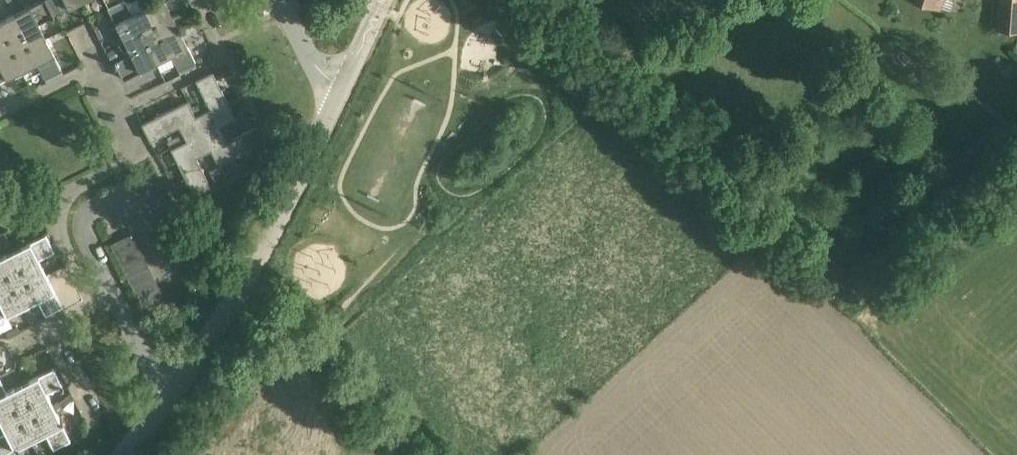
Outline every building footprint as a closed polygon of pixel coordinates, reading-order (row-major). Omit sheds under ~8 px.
[(53,15),(46,0),(41,0),(13,14),(21,31),(14,35),(18,43),(26,39),(30,46),(46,38),(38,23),(50,17),(51,18),(54,17),(53,15)] [(53,15),(83,0),(46,0),(53,15)] [(126,2),(125,0),(120,0),(107,6),(123,38),(140,30),(144,39),(152,35),(148,27),(155,23),(147,6),(132,14),(126,2)] [(180,30),(172,15),(187,7),(184,0),(159,0),(147,6),(155,23),(148,27),(152,35),(160,31),(163,38),(180,30)] [(997,29),(1016,30),(1016,0),(999,0),(997,29)] [(13,14),(0,21),(0,41),(6,38),(10,47),(18,43),(14,35),(21,31),(13,14)] [(156,42),(152,35),(144,39),(140,30),(123,38),(131,54),(113,64),(114,66),(117,65),(124,78),(156,62),(148,46),(156,42)] [(148,46),(156,62),(171,54),(179,70),(195,62),(180,30),(163,38),(160,31),(152,35),(156,42),(148,46)] [(18,43),(10,47),(6,38),(0,41),(0,81),(22,70),(15,54),(22,50),(18,43)] [(15,54),(22,70),(37,63),(45,78),(62,70),(46,38),(30,46),(26,39),(18,43),(22,50),(15,54)] [(107,52),(112,62),(120,58),(115,48),(107,52)] [(203,133),(220,125),(235,117),(221,89),(225,87),(224,87),(221,88),(212,72),(195,80),(210,109),(195,116),(203,133)] [(203,133),(195,116),(187,101),(159,115),(157,111),(157,112),(158,115),(142,124),(150,141),(179,126),(186,141),(203,133)] [(264,142),(256,126),(227,140),(220,125),(203,133),(211,150),(219,165),(247,151),(249,155),(249,154),(248,151),(264,142)] [(196,157),(211,150),(203,133),(186,141),(181,143),(171,149),(185,177),(181,179),(182,180),(185,178),(194,195),(210,186),(196,157)] [(178,137),(168,142),(171,149),(181,143),(178,137)] [(167,238),(188,228),(182,214),(160,225),(167,238)] [(173,251),(195,240),(188,228),(167,238),(173,251)] [(116,256),(138,245),(132,233),(111,244),(116,256)] [(29,281),(45,273),(39,259),(54,251),(46,234),(13,250),(22,267),(14,271),(17,277),(25,274),(29,281)] [(179,263),(201,253),(195,240),(173,251),(179,263)] [(122,267),(144,256),(138,245),(116,256),(122,267)] [(13,250),(0,257),(0,278),(6,274),(9,281),(17,277),(14,271),(22,267),(13,250)] [(186,276),(207,265),(201,253),(179,263),(186,276)] [(127,277),(149,266),(144,256),(122,267),(127,277)] [(133,288),(154,277),(149,266),(127,277),(133,288)] [(62,306),(46,274),(45,273),(29,281),(25,274),(17,277),(21,286),(14,289),(23,307),(37,299),(45,315),(62,306)] [(17,277),(9,281),(6,274),(0,278),(0,318),(23,307),(14,289),(21,286),(17,277)] [(138,299),(160,287),(154,277),(133,288),(138,299)] [(143,309),(165,298),(160,287),(138,299),(143,309)] [(149,320),(171,309),(165,298),(143,309),(149,320)] [(37,415),(54,407),(52,404),(47,393),(59,386),(61,389),(64,388),(62,385),(54,368),(21,384),(30,401),(22,405),(25,411),(33,407),(37,415)] [(0,378),(0,416),(14,408),(18,415),(25,411),(22,405),(30,401),(21,384),(7,391),(0,378)] [(60,401),(52,404),(54,407),(56,412),(64,408),(61,404),(60,401)] [(22,423),(31,440),(45,433),(53,449),(70,440),(61,422),(63,422),(62,419),(60,420),(56,412),(54,407),(37,415),(33,407),(25,411),(29,420),(22,423)] [(25,411),(18,415),(14,408),(0,416),(0,421),(5,431),(0,434),(0,454),(1,454),(16,448),(17,449),(19,448),(18,447),(31,440),(22,423),(29,420),(25,411)]
